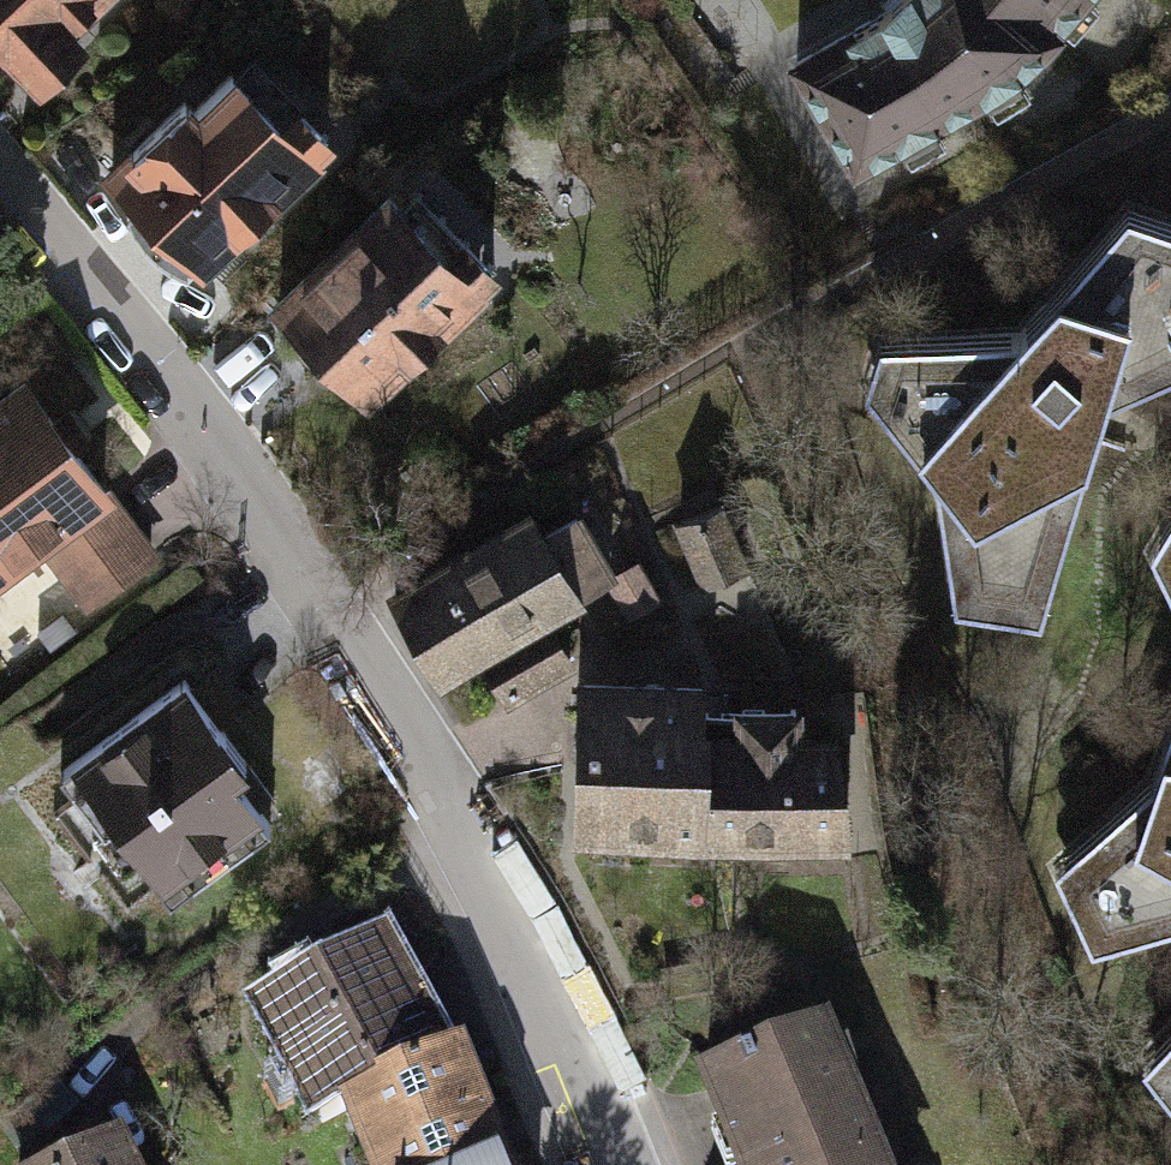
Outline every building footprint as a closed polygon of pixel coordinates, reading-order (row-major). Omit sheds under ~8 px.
[(38,74),(79,35),(67,23),(90,0),(0,0),(0,35),(38,74)] [(1053,28),(1019,0),(894,0),(887,8),(798,61),(853,161),(1033,51),(1053,28)] [(1053,28),(1076,0),(1019,0),(1053,28)] [(177,100),(103,173),(161,231),(148,243),(183,278),(325,137),(296,108),(280,124),(227,70),(187,110),(177,100)] [(380,192),(267,304),(347,384),(387,346),(396,355),(469,281),(380,192)] [(1170,362),(1170,222),(1129,203),(1019,330),(910,338),(884,415),(937,469),(950,574),(1045,585),(1101,396),(1170,362)] [(40,537),(103,489),(24,384),(0,402),(0,566),(40,537)] [(156,553),(103,489),(40,537),(87,602),(156,553)] [(693,583),(738,562),(710,501),(665,522),(693,583)] [(427,670),(599,572),(567,516),(533,535),(523,516),(384,595),(427,670)] [(64,605),(41,621),(56,641),(79,625),(64,605)] [(537,620),(472,658),(495,697),(560,659),(537,620)] [(247,759),(183,677),(59,773),(104,831),(118,820),(145,854),(139,859),(171,900),(268,825),(228,773),(247,759)] [(574,832),(705,833),(706,733),(696,733),(697,707),(697,688),(576,687),(574,832)] [(706,733),(705,833),(848,836),(835,737),(789,736),(790,707),(713,707),(697,707),(696,733),(706,733)] [(1108,934),(1170,916),(1170,710),(1157,773),(1072,851),(1108,934)] [(311,1118),(335,1105),(446,1056),(379,936),(252,1000),(311,1118)] [(859,1152),(870,1148),(852,1103),(841,1107),(810,1030),(694,1076),(730,1164),(865,1164),(859,1152)] [(446,1056),(335,1105),(360,1164),(491,1164),(446,1056)] [(1170,1097),(1170,1060),(1155,1077),(1170,1097)] [(105,1140),(49,1164),(116,1164),(105,1140)]
